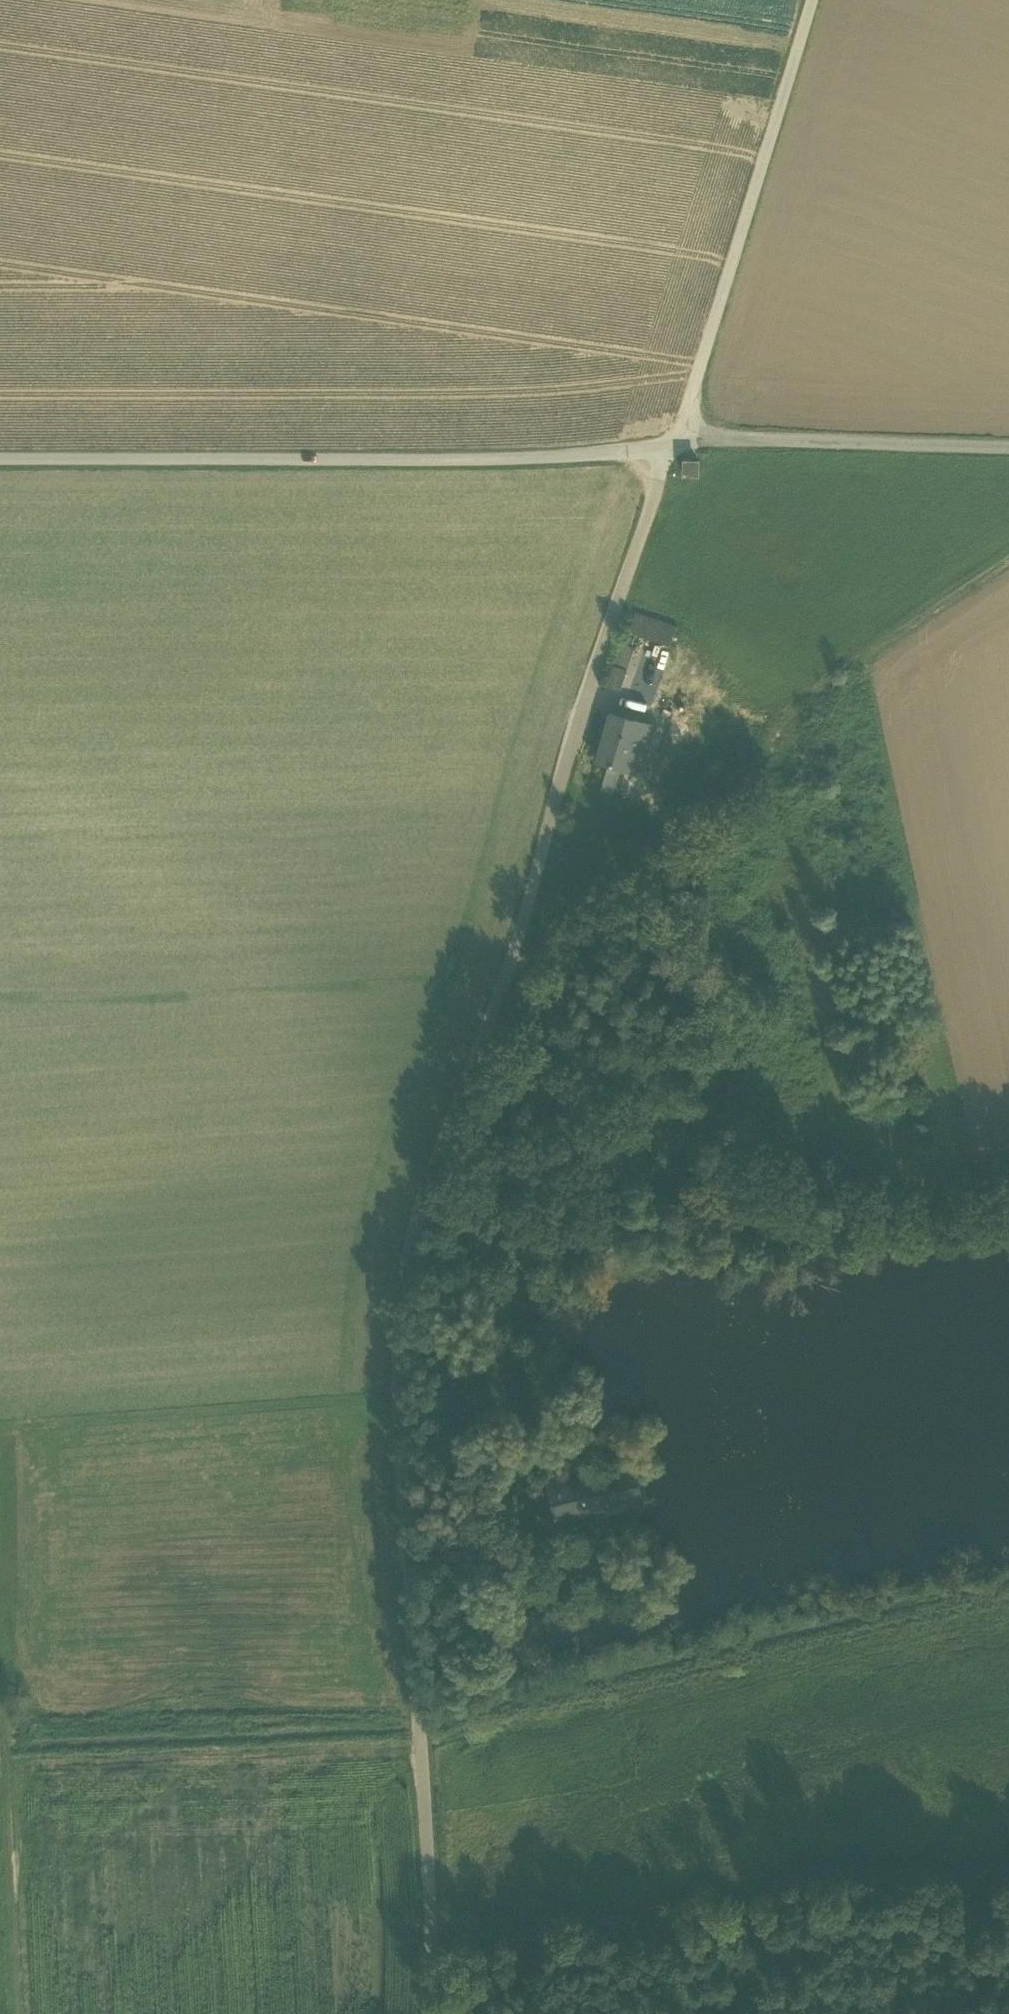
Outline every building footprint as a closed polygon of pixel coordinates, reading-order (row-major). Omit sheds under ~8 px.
[(683,474),(697,474),(697,460),(683,459),(683,474)] [(674,626),(634,612),(628,631),(668,644),(674,626)] [(633,646),(621,641),(606,685),(619,689),(633,646)] [(609,712),(595,760),(640,773),(653,724),(609,712)] [(607,767),(601,788),(612,791),(618,771),(607,767)] [(547,1490),(550,1490),(598,1479),(598,1478),(624,1472),(630,1498),(604,1504),(604,1503),(556,1514),(553,1514),(556,1528),(573,1524),(571,1514),(642,1499),(634,1466),(566,1482),(564,1473),(544,1477),(547,1490)] [(550,1490),(556,1514),(604,1503),(604,1504),(630,1498),(624,1472),(598,1478),(598,1479),(550,1490)] [(547,1490),(553,1514),(556,1514),(550,1490),(547,1490)]
